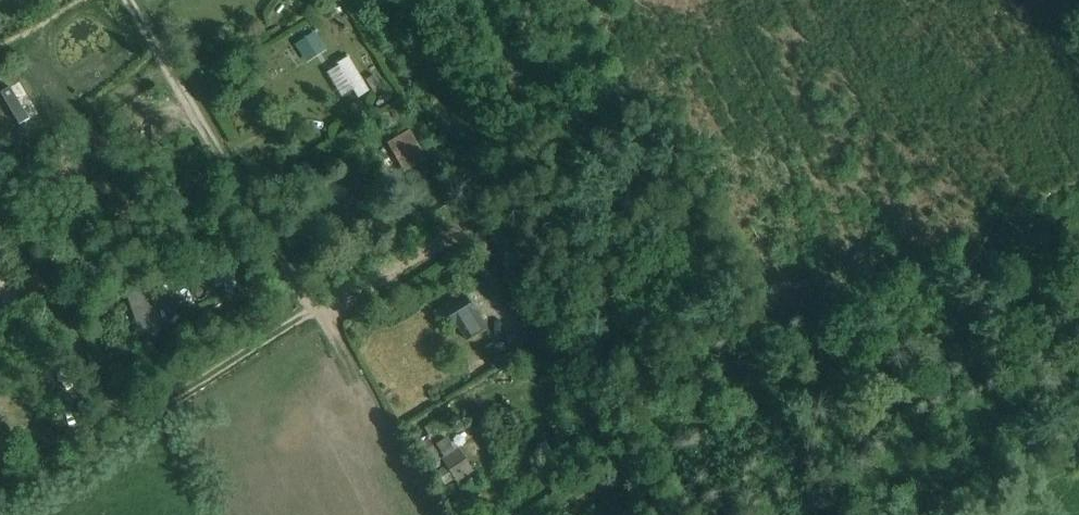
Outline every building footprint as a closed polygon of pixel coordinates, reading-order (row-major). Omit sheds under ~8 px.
[(296,45),(307,62),(326,50),(315,33),(296,45)] [(346,60),(368,93),(379,86),(357,52),(346,60)] [(15,83),(6,90),(0,95),(0,100),(21,126),(29,119),(24,113),(34,106),(15,83)] [(392,134),(388,129),(379,135),(406,172),(426,158),(403,126),(392,134)] [(137,274),(142,292),(128,296),(140,337),(161,331),(153,305),(164,302),(154,269),(137,274)] [(1053,313),(1071,304),(1066,293),(1048,303),(1053,313)] [(405,365),(395,371),(402,383),(406,388),(416,382),(413,376),(405,365)] [(440,418),(423,428),(430,439),(446,429),(440,418)] [(950,456),(936,434),(928,439),(941,461),(950,456)] [(457,483),(474,472),(459,448),(456,450),(447,437),(436,445),(444,458),(442,460),(446,466),(436,472),(444,485),(454,479),(457,483)] [(429,440),(414,449),(422,461),(437,452),(429,440)]
